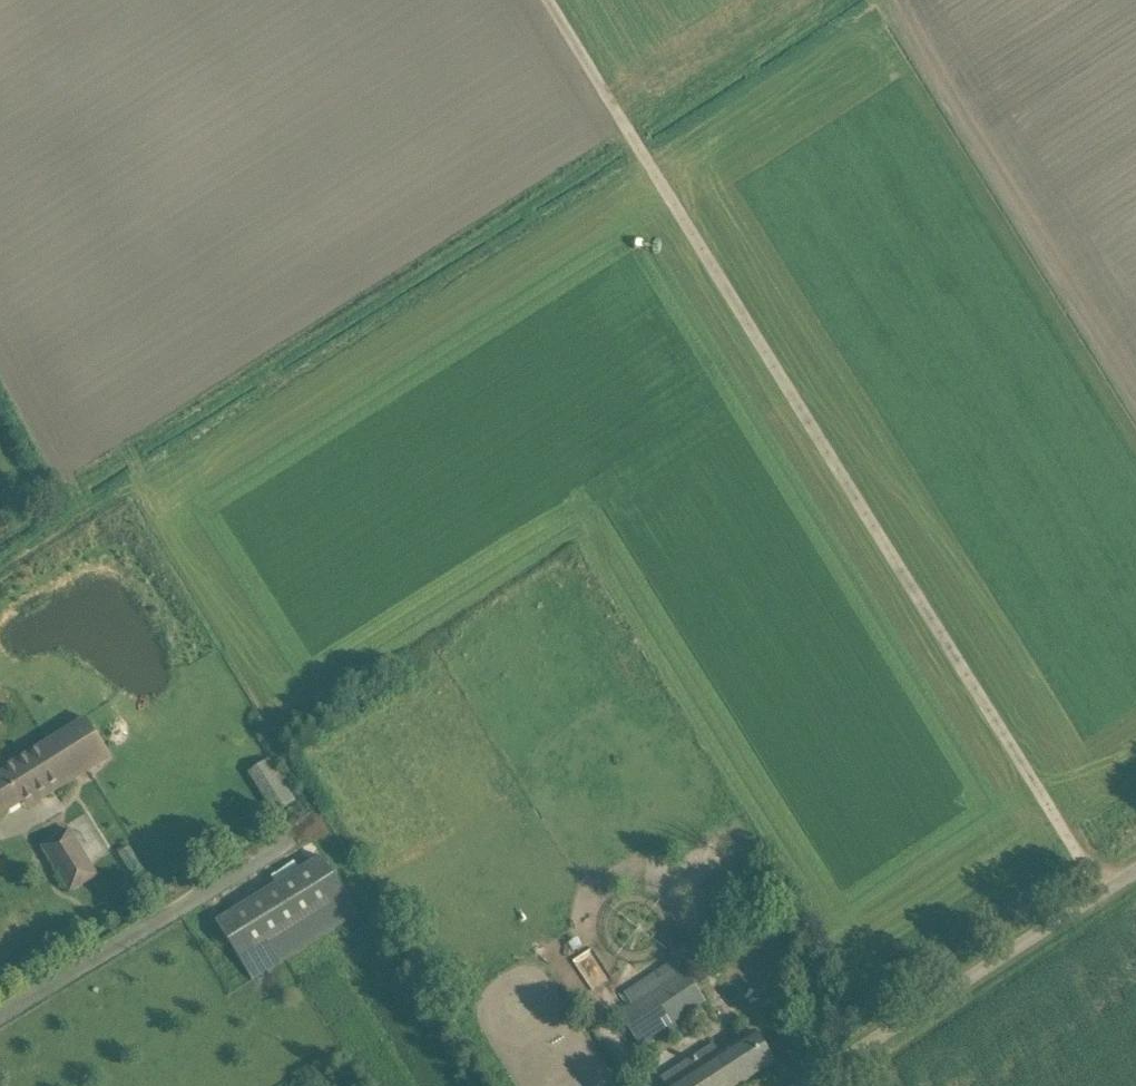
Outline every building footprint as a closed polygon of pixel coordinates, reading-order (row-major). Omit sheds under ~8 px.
[(83,722),(16,764),(17,765),(35,795),(39,802),(41,800),(106,760),(83,722)] [(270,759),(252,770),(252,771),(262,786),(280,774),(270,759)] [(0,776),(0,817),(35,795),(17,765),(0,776)] [(42,846),(69,892),(98,875),(71,829),(42,846)] [(322,856),(217,920),(254,979),(358,914),(322,856)] [(573,960),(590,987),(611,974),(593,947),(573,960)] [(706,1003),(677,958),(625,992),(633,1005),(619,1014),(640,1046),(706,1003)] [(662,1079),(667,1085),(737,1085),(775,1061),(756,1032),(724,1053),(717,1043),(696,1057),(662,1079)]
